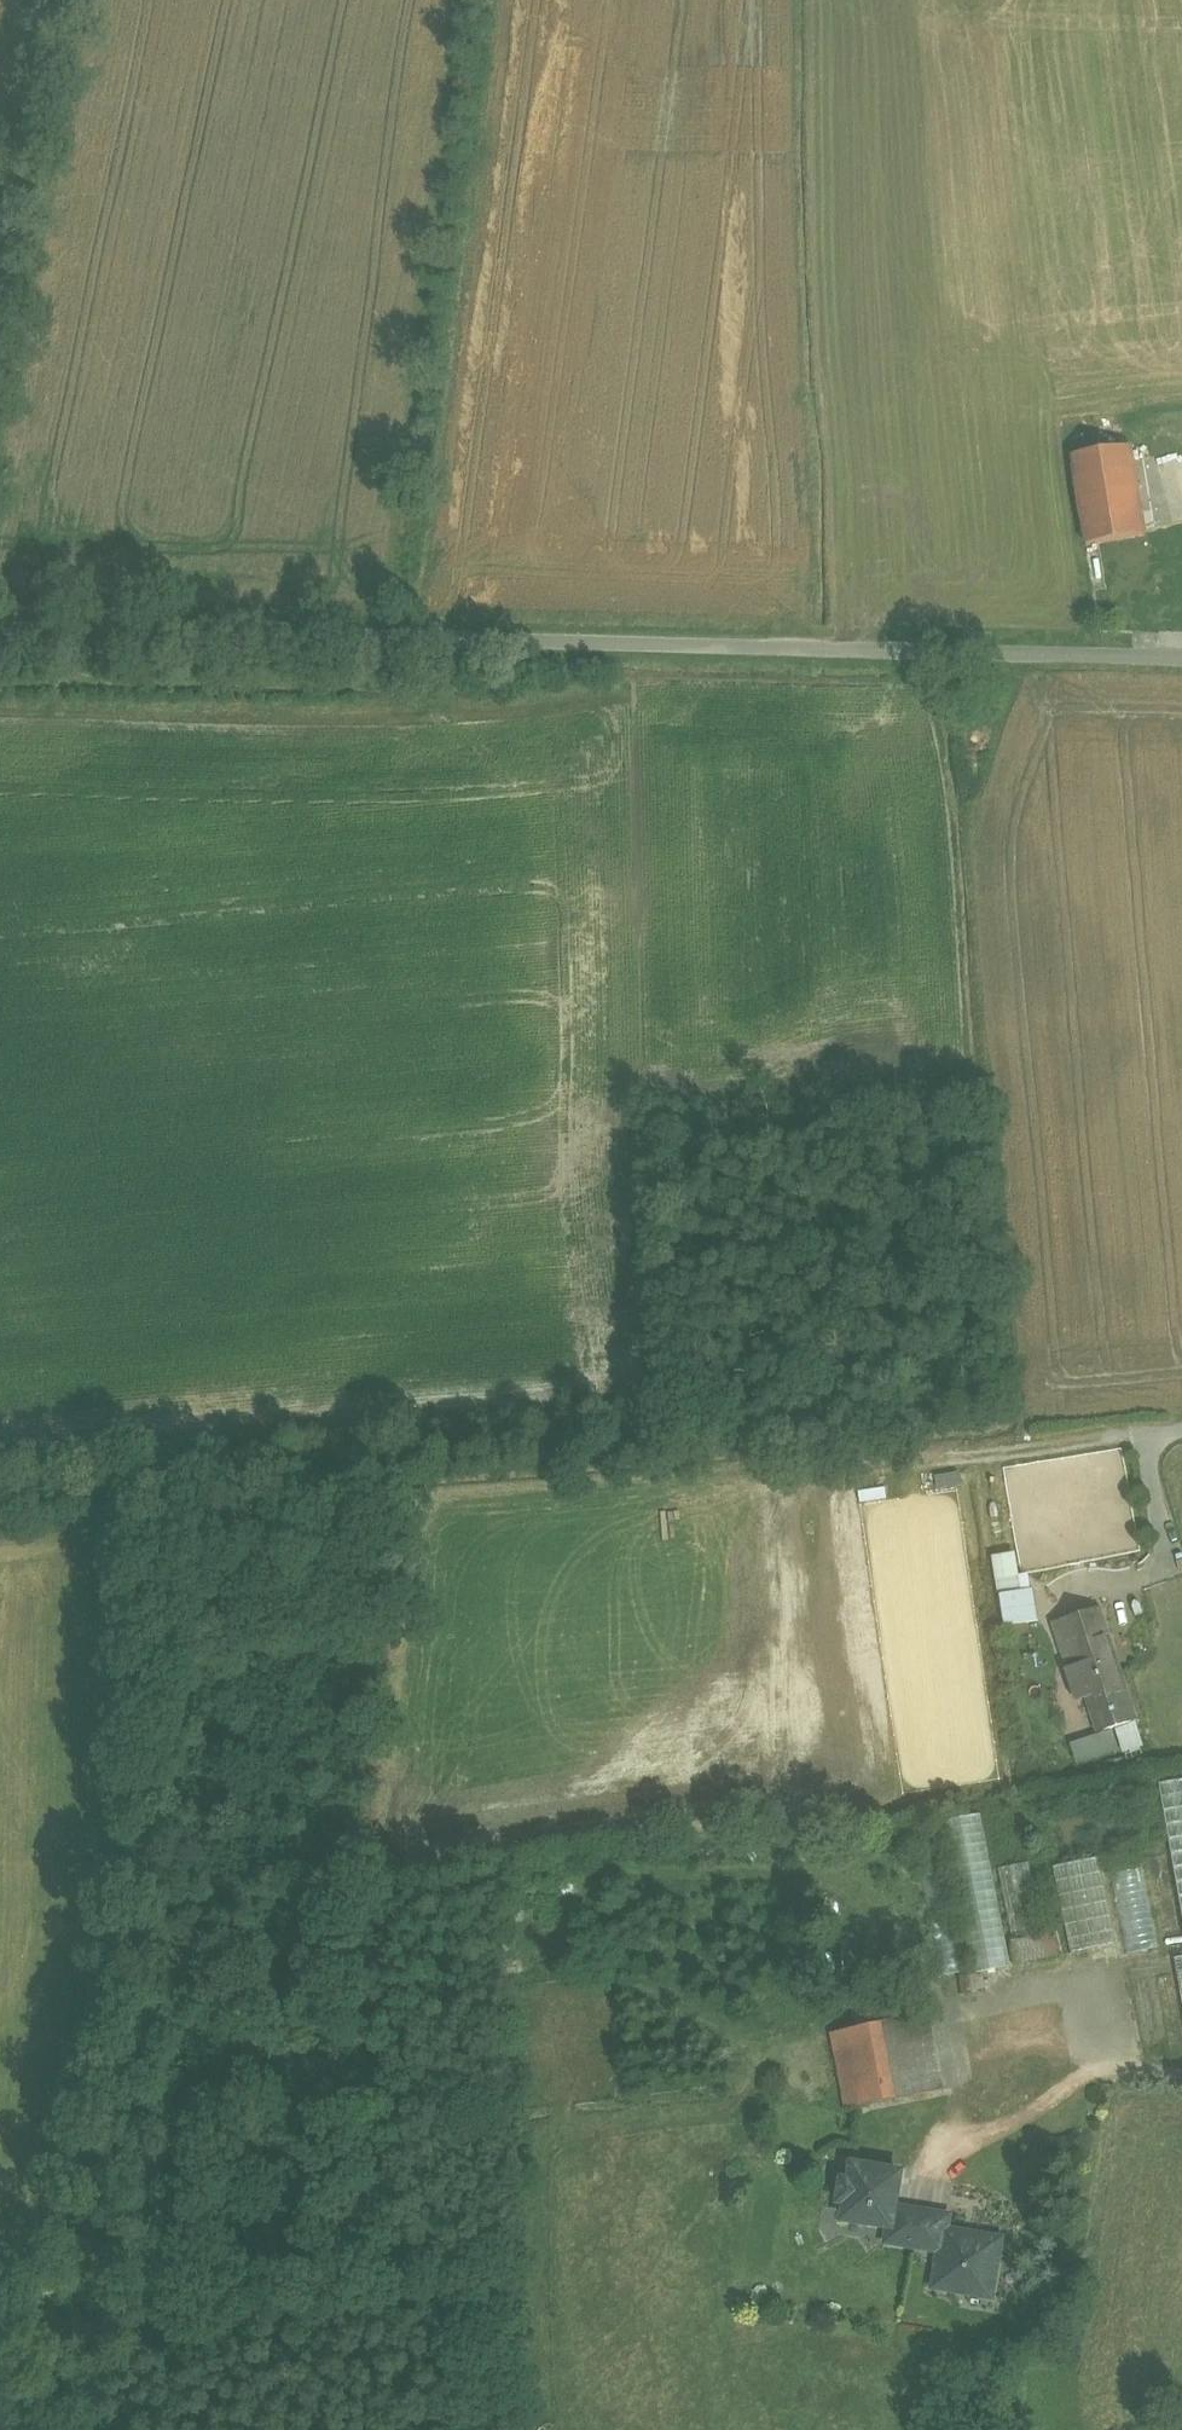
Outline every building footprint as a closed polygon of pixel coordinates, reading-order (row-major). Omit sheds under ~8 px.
[(1131,446),(1072,455),(1076,477),(1134,468),(1131,446)] [(1134,468),(1076,477),(1087,544),(1145,535),(1134,468)] [(1010,1551),(988,1553),(994,1625),(1029,1622),(1025,1572),(1012,1573),(1010,1551)] [(1100,1608),(1055,1622),(1070,1668),(1115,1654),(1100,1608)] [(1115,1654),(1070,1668),(1080,1700),(1088,1697),(1099,1732),(1137,1720),(1115,1654)] [(1160,1784),(1181,1909),(1181,1780),(1160,1784)] [(981,1813),(942,1821),(972,1973),(1011,1965),(981,1813)] [(1099,1856),(1053,1866),(1071,1954),(1117,1945),(1099,1856)] [(1029,1862),(998,1868),(1013,1941),(1044,1934),(1029,1862)] [(1140,1863),(1110,1869),(1128,1952),(1157,1946),(1140,1863)] [(1044,1934),(1013,1941),(1018,1964),(1063,1955),(1058,1932),(1044,1934)] [(938,1951),(941,1973),(957,1971),(954,1949),(938,1951)] [(927,2014),(832,2032),(847,2109),(942,2090),(927,2014)] [(901,2172),(853,2164),(850,2181),(843,2180),(840,2200),(847,2201),(844,2218),(890,2226),(892,2226),(895,2207),(901,2172)] [(948,2216),(895,2207),(892,2226),(890,2226),(888,2241),(941,2249),(944,2230),(946,2230),(948,2216)] [(946,2230),(944,2230),(941,2249),(935,2286),(991,2295),(1000,2239),(946,2230)]
